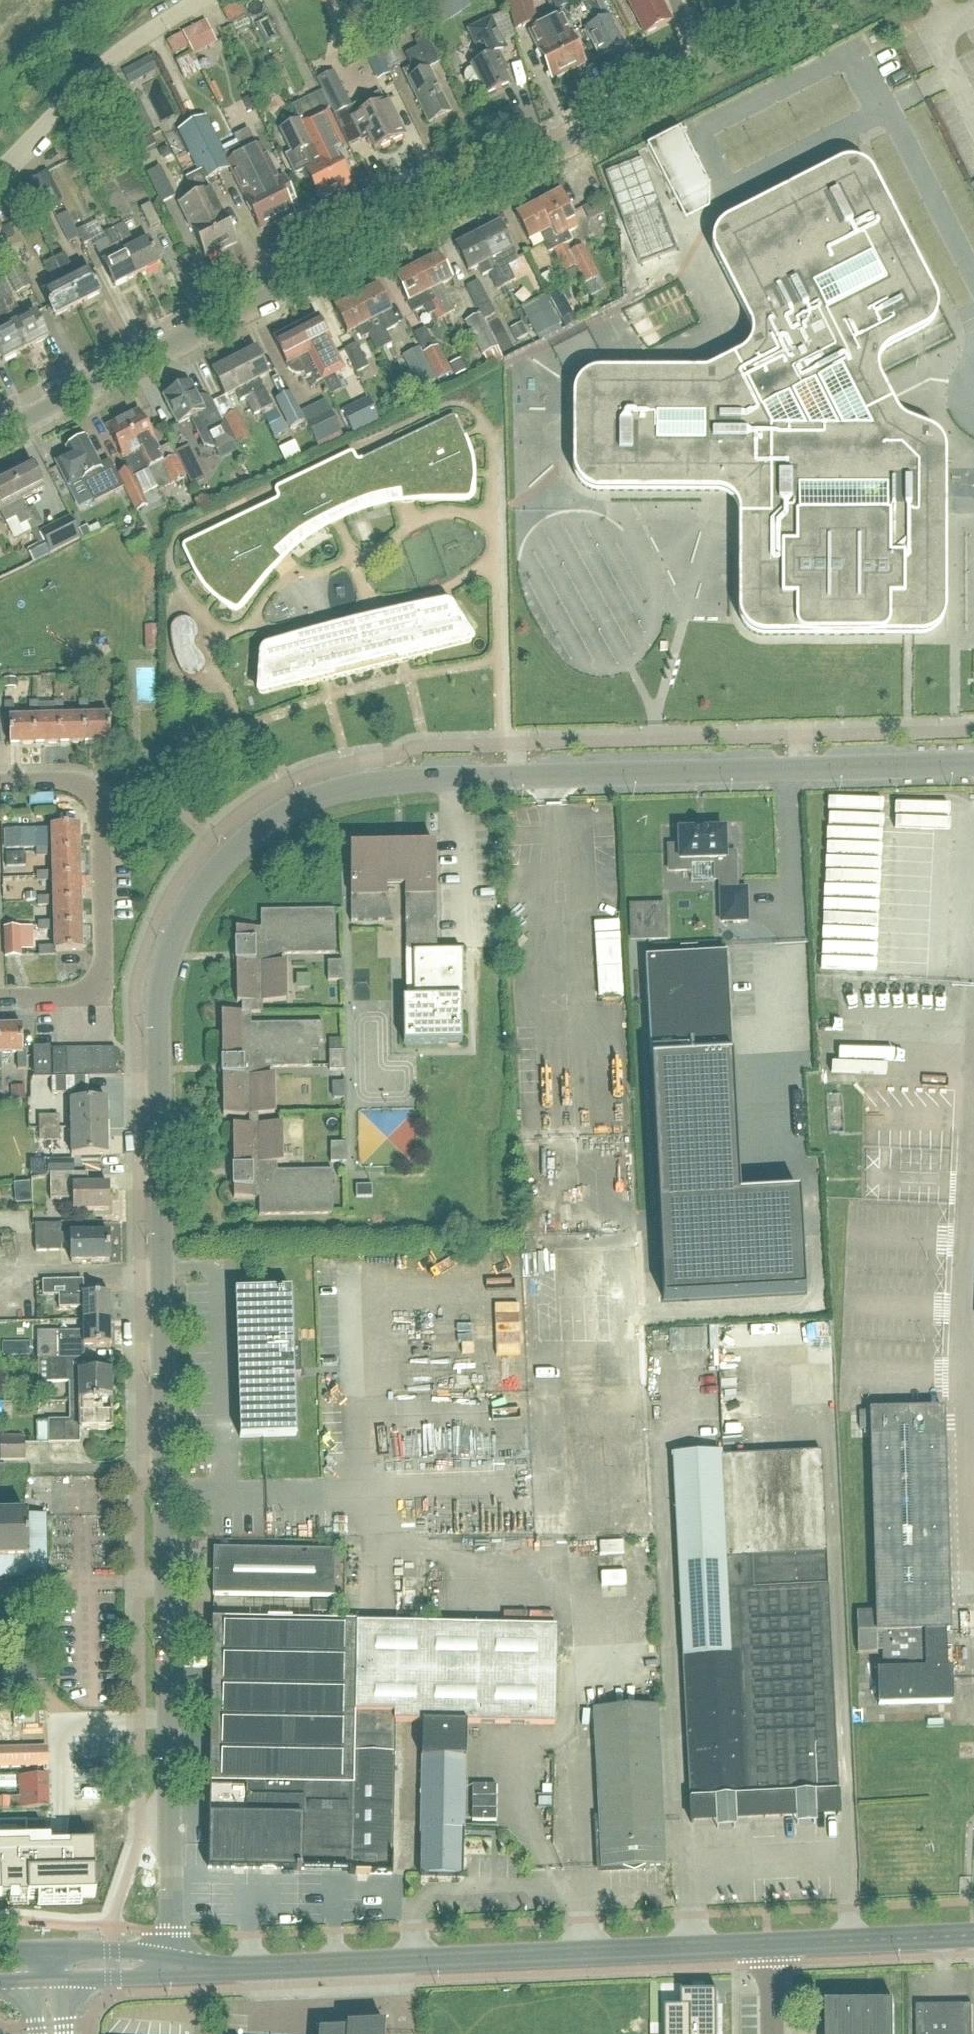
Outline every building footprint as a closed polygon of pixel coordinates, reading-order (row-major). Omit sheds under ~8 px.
[(529,0),(505,0),(515,32),(537,25),(529,0)] [(556,10),(570,5),(568,0),(552,0),(556,10)] [(645,36),(671,23),(660,0),(627,0),(645,36)] [(599,59),(622,48),(609,20),(604,22),(594,1),(588,4),(590,9),(581,14),(589,30),(586,32),(599,59)] [(568,35),(560,20),(546,27),(569,75),(585,67),(569,35),(568,35)] [(470,68),(471,69),(470,70),(468,71),(467,71),(466,73),(465,74),(464,75),(464,77),(464,79),(464,80),(465,82),(465,83),(466,84),(468,85),(469,86),(471,86),(472,86),(474,86),(475,86),(477,85),(478,84),(485,98),(511,86),(493,50),(503,45),(491,21),(467,33),(482,63),(470,68)] [(210,23),(188,35),(199,55),(221,44),(210,23)] [(546,27),(529,35),(537,51),(536,51),(552,84),(569,75),(546,27)] [(450,115),(428,69),(440,64),(428,38),(415,44),(418,50),(405,56),(411,69),(403,73),(428,126),(450,115)] [(392,40),(377,47),(376,48),(387,70),(388,70),(402,63),(392,40)] [(376,48),(377,47),(376,46),(364,52),(378,81),(390,75),(388,70),(387,70),(376,48)] [(287,82),(271,86),(275,104),(291,100),(287,82)] [(375,153),(405,138),(388,102),(385,103),(380,94),(333,118),(348,148),(368,138),(375,153)] [(300,125),(335,196),(352,187),(336,154),(331,157),(326,147),(340,140),(326,112),(302,124),(300,125)] [(217,177),(230,171),(227,165),(228,164),(222,153),(205,119),(191,126),(202,148),(208,160),(217,177)] [(300,125),(302,124),(300,120),(279,130),(291,156),(300,152),(308,168),(303,171),(319,204),(335,196),(300,125)] [(217,177),(208,160),(202,148),(191,126),(178,133),(189,154),(203,184),(217,177)] [(709,188),(680,131),(646,148),(675,205),(709,188)] [(271,182),(256,152),(246,132),(234,138),(243,156),(243,158),(245,157),(278,224),(295,216),(279,183),(266,189),(265,186),(271,182)] [(260,233),(278,224),(245,157),(243,158),(243,156),(228,164),(227,165),(230,171),(244,199),(243,200),(260,233)] [(750,334),(751,338),(750,342),(749,346),(747,350),(745,353),(742,355),(739,358),(708,373),(707,374),(703,375),(701,375),(599,375),(594,375),(589,376),(585,379),(581,382),(578,385),(575,389),(574,393),(572,397),(572,401),(572,468),(572,473),(573,477),(575,481),(578,485),(581,488),(585,491),(589,493),(594,495),(599,495),(714,495),(718,495),(722,496),(726,498),(729,500),(732,503),(734,507),(736,510),(737,514),(738,518),(738,613),(738,617),(739,622),(741,625),(743,629),(746,632),(750,635),(754,637),(759,639),(764,639),(917,639),(923,639),(928,637),(932,635),(936,632),(939,628),(942,623),(944,618),(944,613),(944,457),(944,453),(943,448),(941,444),(938,440),(935,437),(931,434),(927,433),(907,425),(904,423),(901,421),(898,418),(896,415),(879,382),(877,377),(877,373),(877,368),(878,364),(880,360),(883,356),(886,353),(890,351),(922,335),(925,332),(929,330),(932,326),(934,322),(935,318),(936,313),(936,308),(935,304),(934,299),(872,179),(870,176),(867,172),(864,169),(860,167),(855,165),(851,165),(846,165),(841,166),(837,168),(726,224),(723,226),(720,228),(717,231),(715,234),(713,238),(712,242),(711,246),(711,250),(712,255),(713,259),(748,327),(750,330),(750,334)] [(161,205),(175,198),(160,169),(146,176),(161,205)] [(54,206),(39,177),(19,188),(34,217),(54,206)] [(210,190),(194,197),(222,253),(238,245),(223,214),(222,214),(210,190)] [(90,241),(94,249),(103,266),(115,290),(137,278),(114,232),(104,237),(96,223),(87,228),(69,192),(59,197),(76,231),(75,231),(82,245),(90,241)] [(561,196),(538,207),(556,242),(562,239),(566,247),(573,244),(568,235),(578,230),(561,196)] [(206,261),(222,253),(194,197),(179,205),(192,229),(191,230),(206,261)] [(151,231),(160,226),(150,206),(141,211),(151,231)] [(554,253),(566,247),(562,239),(556,242),(538,207),(516,218),(529,243),(540,237),(549,255),(554,253)] [(16,260),(28,254),(8,212),(0,216),(0,219),(4,228),(1,230),(12,253),(13,253),(16,260)] [(644,242),(659,238),(652,215),(637,219),(644,242)] [(125,227),(114,232),(137,278),(160,267),(149,243),(136,249),(125,227)] [(520,264),(514,252),(501,227),(478,238),(496,273),(502,270),(506,278),(494,284),(499,292),(516,283),(509,269),(520,264)] [(72,250),(82,245),(75,231),(65,236),(72,250)] [(496,273),(478,238),(456,250),(469,275),(479,270),(483,279),(490,276),(494,284),(506,278),(502,270),(496,273)] [(581,279),(585,287),(599,280),(583,248),(570,255),(566,247),(554,253),(565,274),(566,274),(576,269),(581,279)] [(16,260),(13,253),(12,253),(0,259),(0,263),(16,296),(33,287),(27,275),(24,276),(16,260)] [(55,262),(78,308),(101,297),(89,273),(77,279),(72,271),(73,270),(66,256),(55,262)] [(418,269),(431,294),(435,303),(441,300),(446,309),(433,315),(437,324),(456,314),(443,288),(453,283),(440,258),(418,269)] [(78,308),(55,262),(45,267),(52,282),(53,284),(41,291),(44,296),(55,320),(78,308)] [(408,305),(413,315),(429,307),(433,315),(446,309),(441,300),(435,303),(431,294),(418,269),(395,280),(408,305)] [(466,288),(480,316),(483,321),(495,315),(478,282),(466,288)] [(357,300),(383,351),(393,346),(386,334),(399,327),(392,314),(393,314),(380,289),(357,300)] [(563,324),(575,318),(559,289),(547,295),(563,324)] [(1,304),(26,352),(49,341),(36,315),(24,322),(12,299),(1,304)] [(592,299),(576,307),(583,320),(598,312),(592,299)] [(363,341),(369,338),(377,354),(383,351),(357,300),(335,312),(347,337),(358,331),(363,341)] [(3,364),(26,352),(1,304),(0,305),(0,359),(3,364)] [(536,338),(560,325),(549,304),(525,317),(536,338)] [(483,321),(480,316),(466,323),(488,368),(503,360),(483,321)] [(316,386),(334,377),(344,372),(330,345),(331,345),(319,320),(317,321),(314,318),(307,321),(307,326),(296,331),(314,365),(320,362),(324,371),(312,377),(316,386)] [(287,368),(289,371),(292,375),(297,377),(303,377),(304,376),(306,380),(312,377),(324,371),(320,362),(314,365),(296,331),(285,337),(282,334),(275,338),(275,342),(274,343),(287,368)] [(356,345),(344,351),(357,375),(369,369),(356,345)] [(436,348),(435,349),(423,355),(437,382),(441,390),(454,384),(436,348)] [(419,390),(437,382),(423,355),(420,349),(402,357),(419,390)] [(258,351),(235,363),(261,414),(274,408),(260,381),(270,376),(258,351)] [(261,414),(235,363),(212,374),(225,399),(236,393),(241,403),(247,400),(255,417),(261,414)] [(196,399),(190,386),(180,391),(175,390),(169,393),(167,397),(164,399),(178,427),(190,421),(204,447),(216,451),(232,443),(211,402),(210,401),(209,399),(207,398),(205,398),(204,397),(202,397),(200,398),(198,398),(196,399)] [(290,395),(275,402),(289,431),(304,424),(290,395)] [(349,435),(378,420),(369,402),(351,411),(354,416),(342,422),(349,435)] [(344,440),(329,411),(305,424),(320,453),(344,440)] [(169,447),(159,452),(140,413),(136,415),(136,413),(123,420),(149,471),(148,471),(160,493),(187,479),(174,455),(173,456),(169,447)] [(237,413),(223,420),(237,447),(251,440),(237,413)] [(275,496),(277,499),(277,500),(277,501),(277,502),(276,503),(185,547),(184,548),(183,548),(183,549),(183,550),(182,551),(183,552),(193,574),(202,588),(203,589),(204,590),(211,598),(219,605),(233,612),(234,612),(235,612),(236,612),(237,612),(238,612),(239,611),(240,610),(266,578),(280,564),(281,562),(281,561),(280,560),(278,558),(278,557),(278,556),(287,548),(297,540),(302,536),(305,534),(325,523),(347,513),(365,506),(369,504),(378,502),(384,501),(390,499),(399,498),(400,499),(400,502),(401,502),(401,503),(402,504),(403,504),(424,502),(465,502),(467,502),(468,501),(469,501),(470,500),(470,499),(471,498),(471,497),(473,483),(473,470),(472,464),(472,460),(466,444),(456,421),(455,421),(454,420),(452,419),(451,419),(450,420),(449,420),(359,463),(358,463),(357,463),(356,463),(355,462),(353,458),(352,457),(351,456),(350,456),(349,456),(278,490),(276,491),(276,492),(275,492),(275,493),(275,494),(275,495),(275,496)] [(149,471),(123,420),(111,426),(112,428),(107,430),(128,471),(116,477),(136,513),(149,506),(134,479),(148,471),(149,471)] [(114,473),(98,482),(95,475),(101,472),(86,442),(81,445),(76,443),(72,446),(70,450),(68,451),(71,457),(57,465),(68,487),(83,480),(94,504),(110,495),(115,505),(127,499),(114,473)] [(174,455),(187,479),(192,488),(206,480),(189,447),(174,455)] [(32,466),(10,477),(23,502),(45,491),(32,466)] [(23,502),(10,477),(0,483),(0,512),(6,524),(15,519),(20,528),(26,525),(39,518),(34,509),(28,513),(22,502),(23,502)] [(43,527),(39,518),(26,525),(30,533),(43,527)] [(40,534),(51,557),(83,541),(72,518),(40,534)] [(41,546),(27,553),(33,565),(47,557),(41,546)] [(259,658),(259,695),(259,696),(259,697),(260,698),(261,698),(262,698),(263,698),(467,648),(468,647),(469,646),(470,645),(470,644),(469,643),(452,611),(451,609),(450,608),(449,607),(447,606),(446,606),(444,606),(442,606),(266,650),(264,650),(263,651),(261,652),(260,654),(260,655),(259,657),(259,658)] [(195,642),(197,640),(198,638),(198,636),(198,634),(197,631),(196,628),(195,626),(193,624),(190,621),(189,621),(187,620),(185,620),(183,620),(180,620),(178,621),(176,622),(175,623),(173,624),(172,626),(171,629),(170,632),(170,639),(171,645),(172,651),(174,657),(176,663),(178,669),(179,671),(180,673),(182,675),(183,676),(185,678),(187,679),(189,679),(191,680),(193,680),(195,679),(198,678),(200,677),(202,676),(204,672),(205,670),(205,668),(205,666),(205,663),(203,660),(202,657),(200,655),(197,652),(196,650),(195,649),(194,648),(194,646),(195,642)] [(84,718),(85,746),(110,745),(109,718),(89,718),(88,702),(80,702),(80,718),(84,718)] [(84,718),(80,718),(64,719),(64,703),(55,703),(55,719),(59,719),(60,746),(85,746),(84,718)] [(34,720),(30,720),(14,720),(14,704),(5,704),(5,721),(8,721),(9,748),(35,747),(34,720)] [(59,719),(55,719),(39,719),(39,704),(30,704),(30,720),(34,720),(35,747),(60,746),(59,719)] [(887,820),(886,796),(831,798),(832,822),(887,820)] [(51,854),(79,853),(78,827),(51,828),(51,849),(35,850),(36,859),(52,858),(51,854)] [(735,881),(735,855),(725,856),(724,832),(678,833),(678,848),(668,849),(669,873),(691,873),(691,867),(713,866),(714,882),(735,881)] [(351,924),(393,923),(383,887),(405,887),(407,1001),(403,1001),(404,1046),(462,1045),(461,1003),(464,1003),(463,954),(437,954),(435,847),(350,849),(351,924)] [(52,879),(80,878),(79,853),(51,854),(52,858),(52,874),(36,874),(36,883),(52,883),(52,879)] [(25,855),(6,856),(6,869),(26,868),(25,855)] [(53,904),(80,903),(80,878),(52,879),(52,883),(53,899),(37,899),(37,909),(53,908),(53,904)] [(746,891),(720,892),(721,924),(747,923),(746,891)] [(53,904),(53,908),(54,924),(38,924),(38,934),(54,933),(54,929),(81,928),(80,903),(53,904)] [(242,1004),(242,1009),(263,1009),(263,1004),(287,1003),(286,964),(280,964),(280,956),(335,956),(335,911),(261,913),(261,930),(236,930),(237,1004),(242,1004)] [(850,930),(850,942),(878,941),(878,918),(826,920),(827,931),(850,930)] [(885,922),(885,960),(941,960),(942,923),(885,922)] [(54,929),(54,933),(54,949),(39,949),(39,958),(56,958),(56,954),(82,953),(81,928),(54,929)] [(19,929),(4,930),(5,958),(20,958),(19,929)] [(826,958),(879,958),(880,948),(826,947),(826,958)] [(726,956),(645,960),(663,1302),(804,1294),(799,1193),(739,1196),(726,956)] [(328,983),(344,982),(344,963),(328,963),(328,983)] [(249,1117),(249,1121),(258,1121),(258,1116),(275,1116),(274,1077),(269,1077),(269,1070),(312,1069),(312,1051),(320,1051),(320,1044),(323,1044),(323,1024),(251,1026),(251,1015),(263,1014),(263,1009),(242,1009),(242,1013),(222,1014),(224,1117),(249,1117)] [(0,1029),(0,1057),(2,1057),(17,1056),(18,1072),(27,1072),(26,1055),(23,1055),(22,1029),(0,1029)] [(90,1050),(78,1051),(79,1078),(90,1078),(90,1050)] [(105,1078),(105,1050),(90,1050),(90,1078),(105,1078)] [(105,1050),(105,1078),(117,1078),(117,1050),(105,1050)] [(35,1078),(50,1078),(49,1051),(34,1052),(35,1078)] [(67,1079),(66,1051),(53,1051),(54,1079),(67,1079)] [(79,1078),(78,1051),(66,1051),(67,1079),(79,1078)] [(345,1053),(329,1053),(330,1072),(345,1072),(345,1053)] [(89,1079),(52,1079),(52,1096),(89,1095),(89,1079)] [(70,1130),(107,1129),(106,1101),(69,1102),(70,1130)] [(417,1149),(418,1115),(377,1114),(376,1133),(395,1134),(394,1148),(417,1149)] [(39,1131),(59,1130),(58,1118),(38,1118),(39,1131)] [(258,1126),(258,1121),(249,1121),(249,1126),(233,1126),(234,1200),(259,1200),(260,1217),(333,1216),(333,1172),(278,1173),(277,1165),(283,1165),(282,1126),(258,1126)] [(107,1129),(70,1130),(70,1157),(107,1156),(107,1129)] [(59,1130),(39,1131),(39,1143),(59,1142),(59,1130)] [(347,1164),(347,1145),(331,1145),(331,1164),(347,1164)] [(74,1163),(50,1163),(50,1177),(74,1177),(74,1163)] [(108,1212),(108,1186),(74,1187),(74,1177),(50,1178),(50,1202),(73,1202),(73,1213),(108,1212)] [(70,1236),(61,1236),(61,1226),(35,1226),(36,1254),(62,1253),(61,1245),(70,1245),(71,1265),(109,1264),(109,1234),(70,1235),(70,1236)] [(43,1297),(59,1297),(59,1310),(83,1310),(83,1322),(110,1322),(110,1296),(83,1297),(83,1282),(43,1283),(43,1297)] [(239,1437),(239,1439),(296,1438),(294,1379),(300,1379),(299,1350),(293,1350),(291,1291),(234,1293),(235,1295),(239,1295),(241,1353),(252,1352),(252,1359),(248,1360),(248,1372),(253,1372),(253,1379),(242,1379),(244,1437),(239,1437)] [(79,1361),(84,1361),(84,1348),(111,1347),(110,1322),(83,1322),(83,1333),(59,1334),(59,1361),(79,1361)] [(69,1403),(111,1403),(111,1373),(79,1374),(79,1361),(59,1361),(38,1361),(38,1385),(69,1385),(69,1403)] [(742,1402),(727,1405),(729,1417),(744,1415),(742,1402)] [(112,1432),(111,1403),(69,1403),(70,1422),(48,1423),(48,1424),(36,1424),(36,1446),(80,1445),(80,1433),(112,1432)] [(858,1655),(882,1654),(883,1673),(878,1673),(879,1707),(952,1705),(951,1672),(946,1672),(945,1633),(950,1633),(943,1411),(870,1414),(876,1613),(856,1614),(858,1655)] [(727,1436),(750,1435),(750,1425),(727,1427),(727,1436)] [(539,1453),(562,1452),(561,1427),(537,1428),(539,1453)] [(24,1440),(0,1439),(0,1462),(24,1462),(24,1440)] [(738,1560),(750,1814),(798,1812),(798,1815),(813,1814),(813,1811),(837,1810),(837,1818),(839,1817),(838,1794),(821,1453),(721,1459),(726,1561),(738,1560)] [(726,1561),(721,1459),(673,1461),(684,1658),(683,1658),(691,1802),(690,1802),(691,1825),(694,1825),(693,1817),(718,1816),(718,1819),(733,1818),(733,1815),(750,1814),(738,1560),(726,1561)] [(549,1479),(564,1478),(563,1462),(549,1463),(549,1479)] [(29,1579),(29,1578),(47,1578),(45,1518),(27,1518),(0,1518),(0,1580),(29,1579)] [(335,1553),(214,1551),(213,1598),(335,1600),(335,1553)] [(334,1602),(313,1602),(313,1614),(334,1614),(334,1602)] [(424,1723),(422,1838),(421,1838),(420,1877),(463,1878),(464,1831),(466,1724),(555,1726),(557,1628),(356,1624),(213,1621),(210,1783),(211,1783),(211,1817),(210,1817),(209,1870),(297,1872),(297,1873),(302,1873),(302,1872),(350,1873),(350,1875),(392,1876),(394,1739),(394,1723),(424,1723)] [(5,1660),(5,1686),(35,1686),(35,1660),(5,1660)] [(666,1867),(658,1707),(594,1710),(601,1871),(666,1867)] [(15,1726),(35,1725),(35,1712),(14,1713),(15,1726)] [(47,1749),(0,1750),(0,1770),(48,1768),(47,1749)] [(117,1763),(102,1762),(102,1774),(116,1774),(117,1763)] [(28,1810),(49,1810),(48,1776),(27,1777),(28,1810)] [(20,1779),(3,1781),(5,1793),(21,1790),(20,1779)] [(95,1898),(94,1846),(69,1847),(50,1847),(49,1841),(0,1842),(0,1900),(95,1898)] [(719,1994),(683,1994),(683,2009),(666,2009),(666,2033),(719,2033),(719,1994)] [(829,2033),(896,2033),(896,2005),(828,2006),(829,2033)] [(973,2006),(937,2007),(938,2013),(917,2013),(917,2033),(973,2033),(973,2006)] [(385,2025),(347,2027),(347,2032),(319,2033),(384,2033),(385,2025)]
